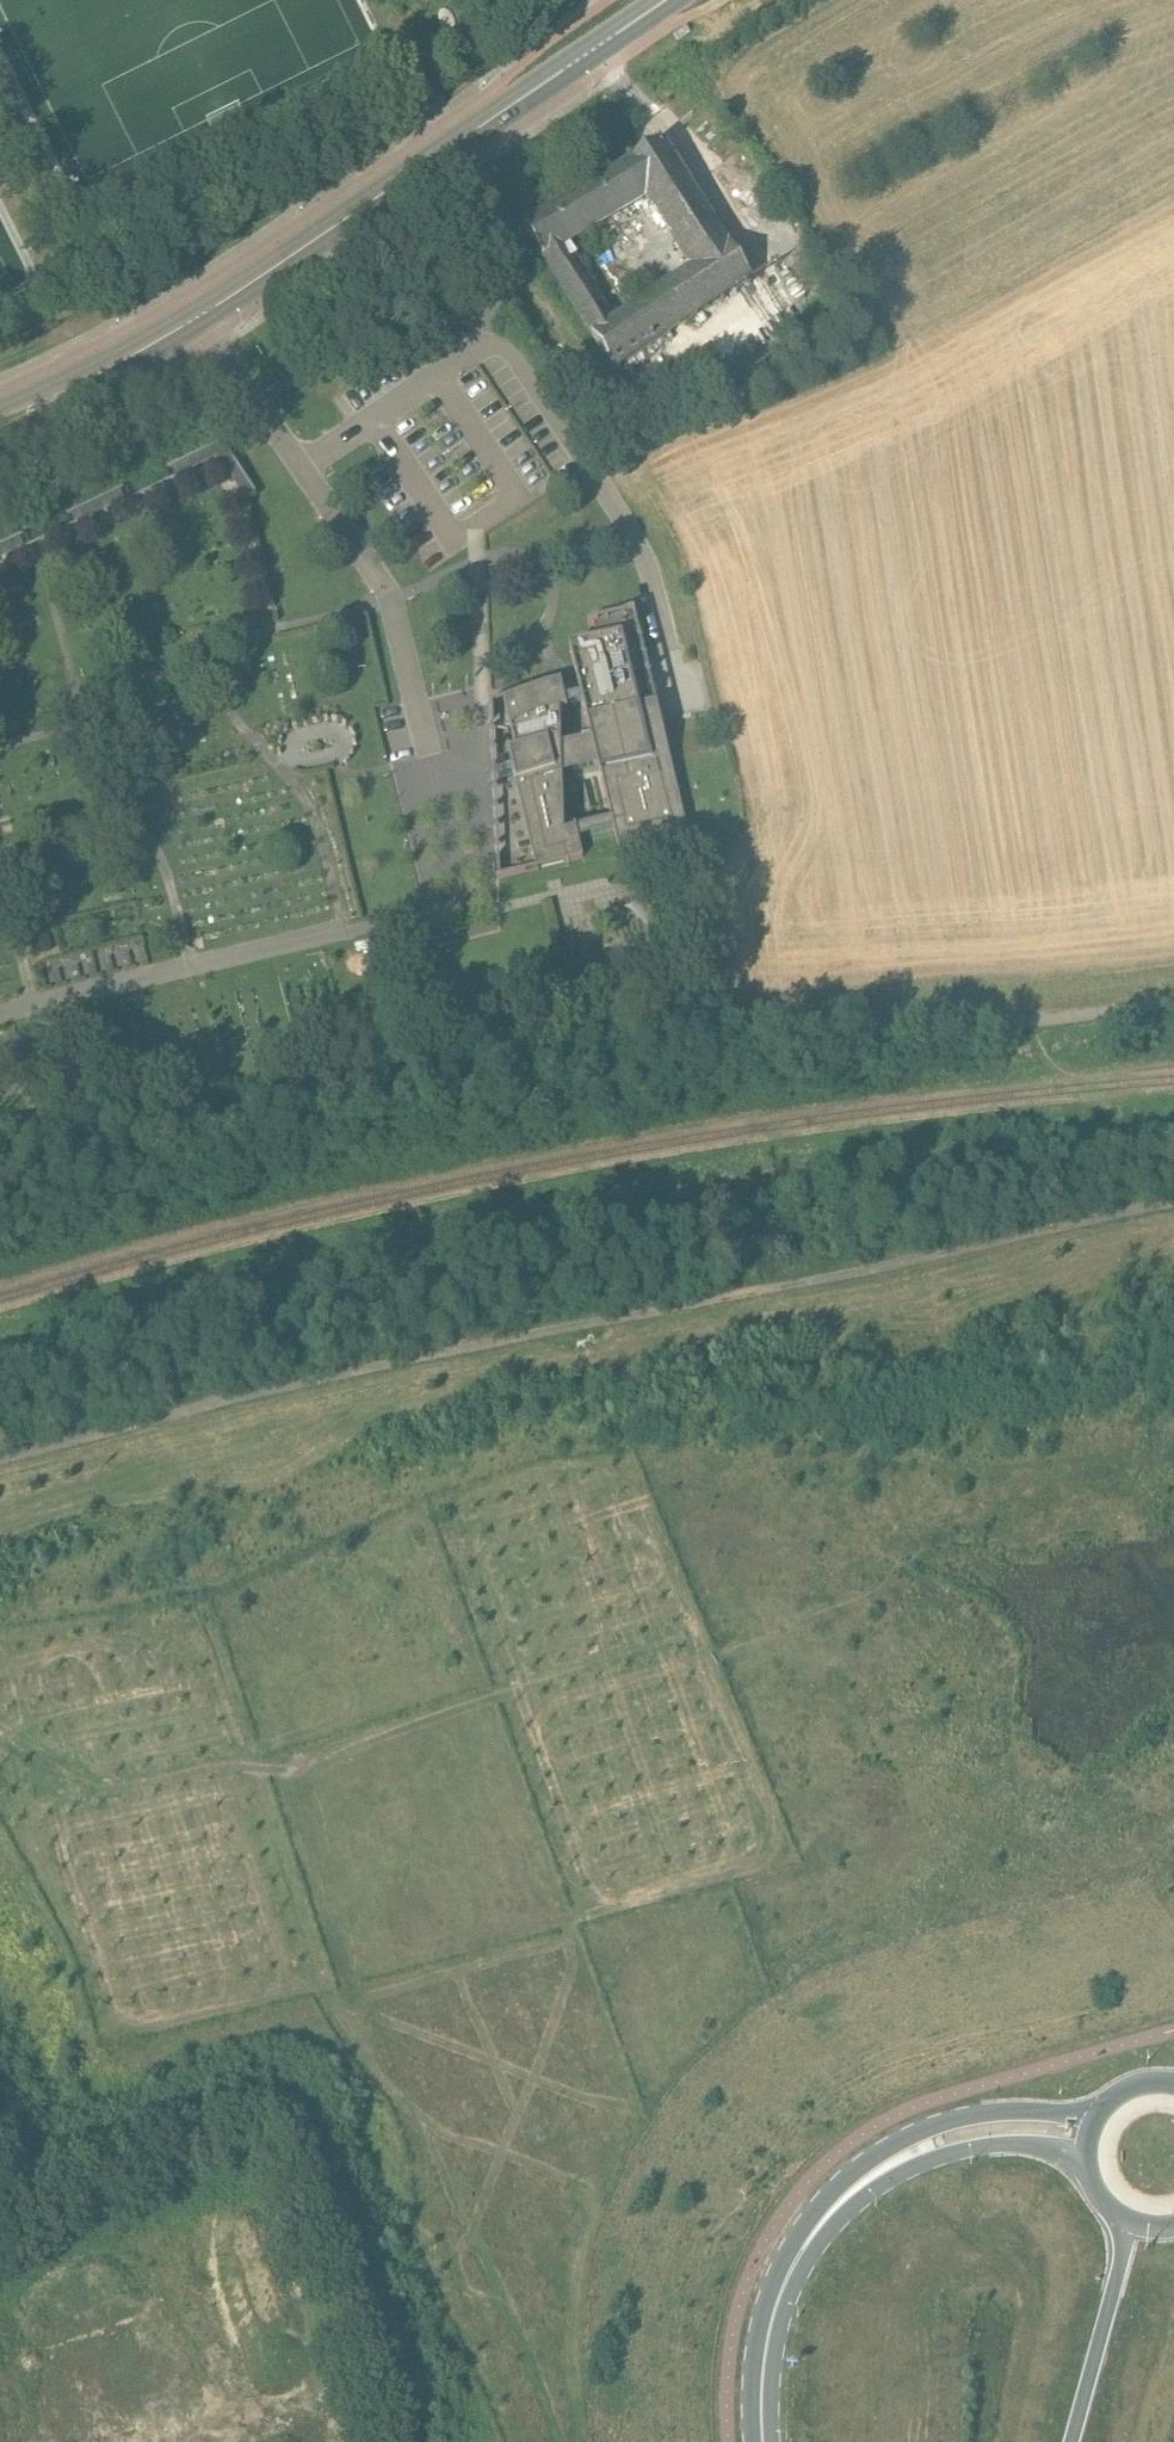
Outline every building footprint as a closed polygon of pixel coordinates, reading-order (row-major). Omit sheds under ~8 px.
[(654,291),(677,331),(751,281),(664,148),(594,188),(614,222),(646,204),(687,269),(654,291)] [(573,246),(614,222),(594,188),(525,228),(615,372),(677,331),(654,291),(617,316),(573,246)] [(635,615),(590,626),(590,628),(594,627),(598,646),(569,653),(571,663),(591,744),(560,751),(559,714),(564,713),(564,715),(567,714),(560,688),(502,702),(515,754),(508,756),(513,777),(535,872),(582,861),(578,844),(575,831),(573,832),(573,833),(564,836),(562,781),(598,773),(613,835),(617,852),(687,836),(661,725),(644,656),(635,615)]
